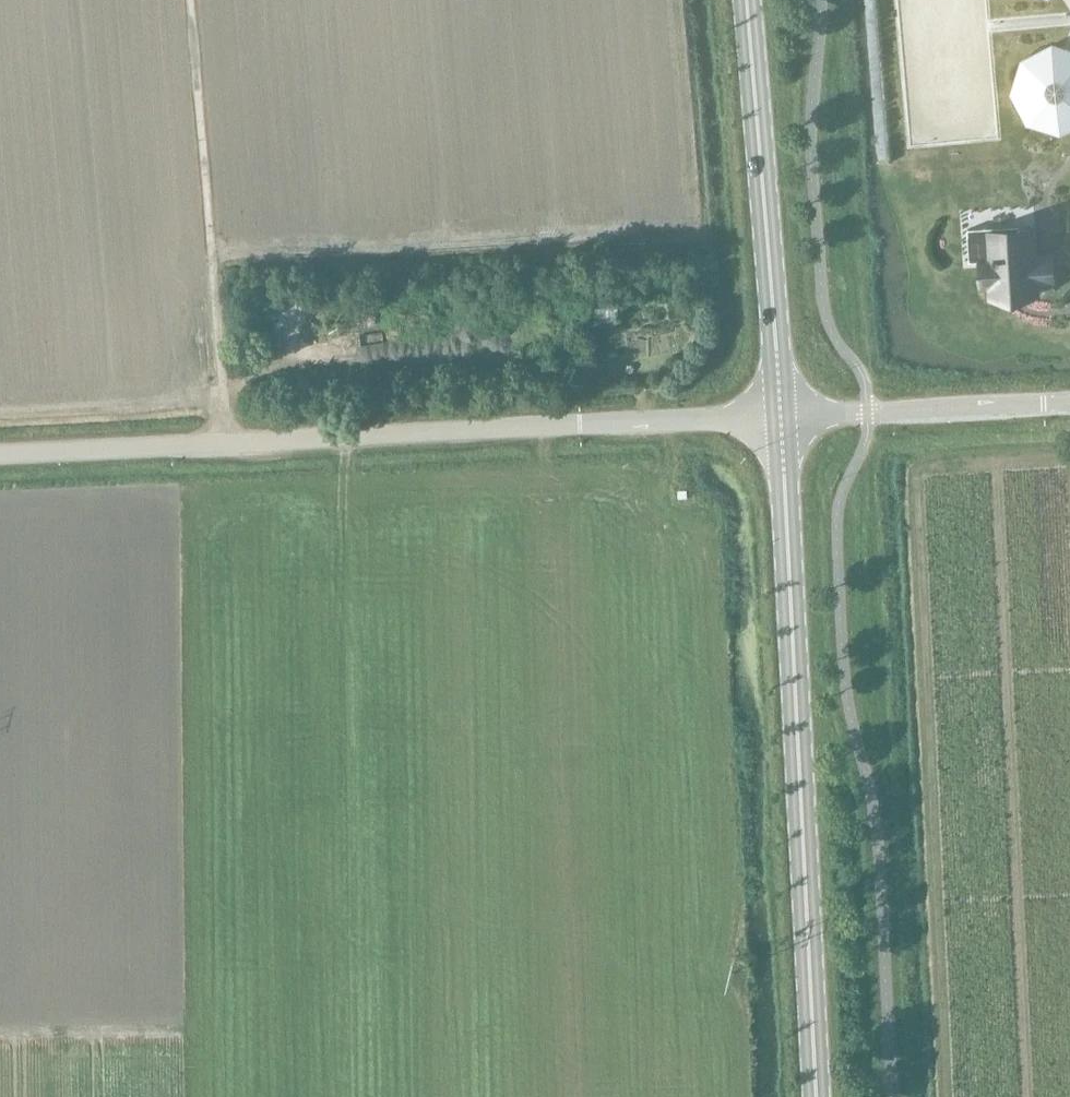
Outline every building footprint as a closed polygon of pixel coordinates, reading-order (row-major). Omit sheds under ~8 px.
[(1027,55),(1035,197),(1069,195),(1069,52),(1027,55)] [(986,258),(981,259),(981,261),(982,285),(991,284),(992,297),(1002,297),(1037,295),(1036,282),(1053,281),(1052,255),(1034,256),(1033,229),(1019,230),(985,232),(986,258)]
